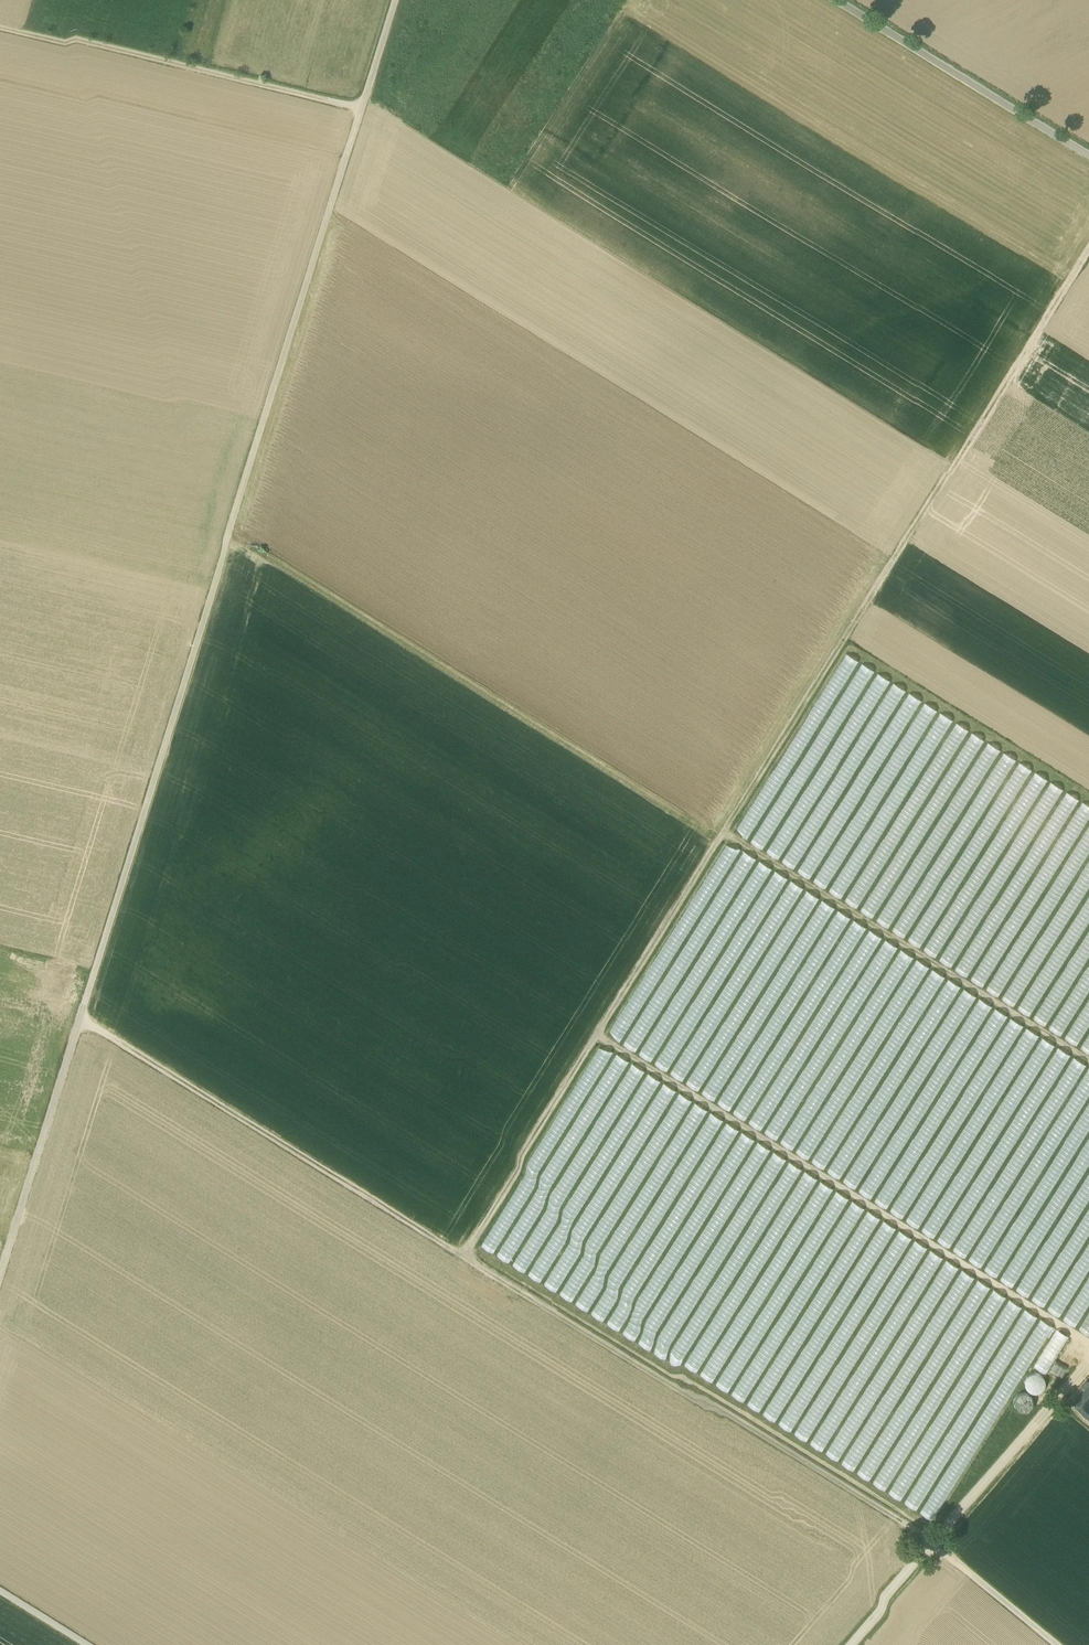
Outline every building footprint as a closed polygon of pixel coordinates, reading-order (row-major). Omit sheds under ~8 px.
[(923,955),(939,964),(1044,780),(1033,774),(1034,774),(1018,764),(1002,755),(1003,754),(986,745),(987,744),(972,736),(932,807),(941,813),(960,781),(963,783),(879,928),(894,936),(893,937),(909,946),(923,954),(923,955)] [(1033,836),(1036,838),(1063,792),(1052,785),(1019,841),(1022,842),(1018,850),(1023,853),(1033,836)] [(959,978),(970,984),(1033,870),(1038,873),(1077,801),(1066,795),(1037,848),(1038,849),(1032,861),(1030,860),(1023,872),(1019,870),(959,978)] [(990,997),(1002,1004),(1001,1005),(1018,1014),(1017,1014),(1035,1024),(1088,927),(1088,809),(1079,803),(976,988),(987,994),(1065,853),(1073,858),(1060,881),(1056,878),(990,997)] [(864,918),(874,924),(937,815),(927,809),(864,918)] [(871,822),(831,898),(844,905),(884,829),(871,822)] [(943,968),(953,973),(1002,887),(991,881),(943,968)] [(1041,1028),(1049,1033),(1049,1034),(1066,1043),(1065,1044),(1081,1052),(1088,1037),(1088,938),(1041,1028)] [(687,1091),(698,1098),(762,991),(759,989),(756,994),(753,993),(730,1032),(724,1028),(687,1091)] [(673,1083),(683,1089),(725,1016),(715,1010),(673,1083)] [(1088,1130),(1088,1072),(1084,1070),(977,1272),(985,1276),(985,1277),(1005,1288),(1088,1130)] [(797,1160),(808,1166),(854,1093),(849,1090),(844,1099),(838,1095),(797,1160)] [(870,1117),(830,1180),(840,1186),(880,1123),(870,1117)] [(859,1198),(873,1207),(916,1134),(909,1130),(905,1137),(898,1133),(896,1135),(882,1127),(846,1190),(859,1198)] [(698,1210),(737,1135),(726,1129),(687,1204),(698,1210)] [(528,1203),(498,1257),(509,1263),(547,1194),(542,1191),(538,1198),(534,1206),(528,1203)] [(776,1429),(878,1223),(866,1217),(867,1215),(850,1207),(851,1205),(834,1197),(793,1281),(781,1275),(754,1331),(736,1322),(705,1386),(718,1392),(717,1394),(733,1402),(733,1404),(749,1412),(749,1414),(765,1422),(764,1424),(776,1429)] [(514,1267),(525,1273),(562,1207),(559,1205),(560,1202),(553,1198),(514,1267)] [(863,1366),(925,1252),(915,1247),(872,1325),(873,1326),(866,1339),(864,1337),(851,1359),(863,1366)] [(676,1257),(674,1264),(673,1267),(679,1268),(682,1259),(676,1257)] [(902,1339),(942,1263),(931,1257),(887,1339),(889,1340),(887,1344),(891,1346),(897,1336),(902,1339)] [(592,1316),(603,1322),(635,1268),(630,1266),(628,1270),(621,1266),(592,1316)] [(623,1335),(636,1342),(672,1277),(661,1271),(654,1283),(637,1274),(609,1326),(620,1332),(639,1297),(643,1299),(623,1335)] [(641,1346),(652,1352),(690,1286),(688,1285),(692,1278),(683,1273),(641,1346)] [(823,1359),(783,1435),(795,1441),(834,1365),(823,1359)] [(798,1444),(809,1450),(833,1408),(833,1409),(856,1369),(844,1363),(798,1444)] [(849,1389),(815,1455),(825,1460),(860,1395),(849,1389)] [(845,1473),(855,1479),(893,1412),(883,1406),(845,1473)] [(861,1482),(872,1489),(911,1422),(915,1414),(911,1411),(903,1424),(897,1420),(861,1482)] [(876,1492),(887,1499),(918,1445),(906,1439),(876,1492)] [(908,1512),(919,1518),(952,1459),(953,1459),(957,1452),(954,1451),(952,1455),(948,1453),(944,1460),(938,1457),(908,1512)] [(936,1528),(975,1458),(973,1457),(970,1461),(961,1456),(924,1521),(936,1528)]
